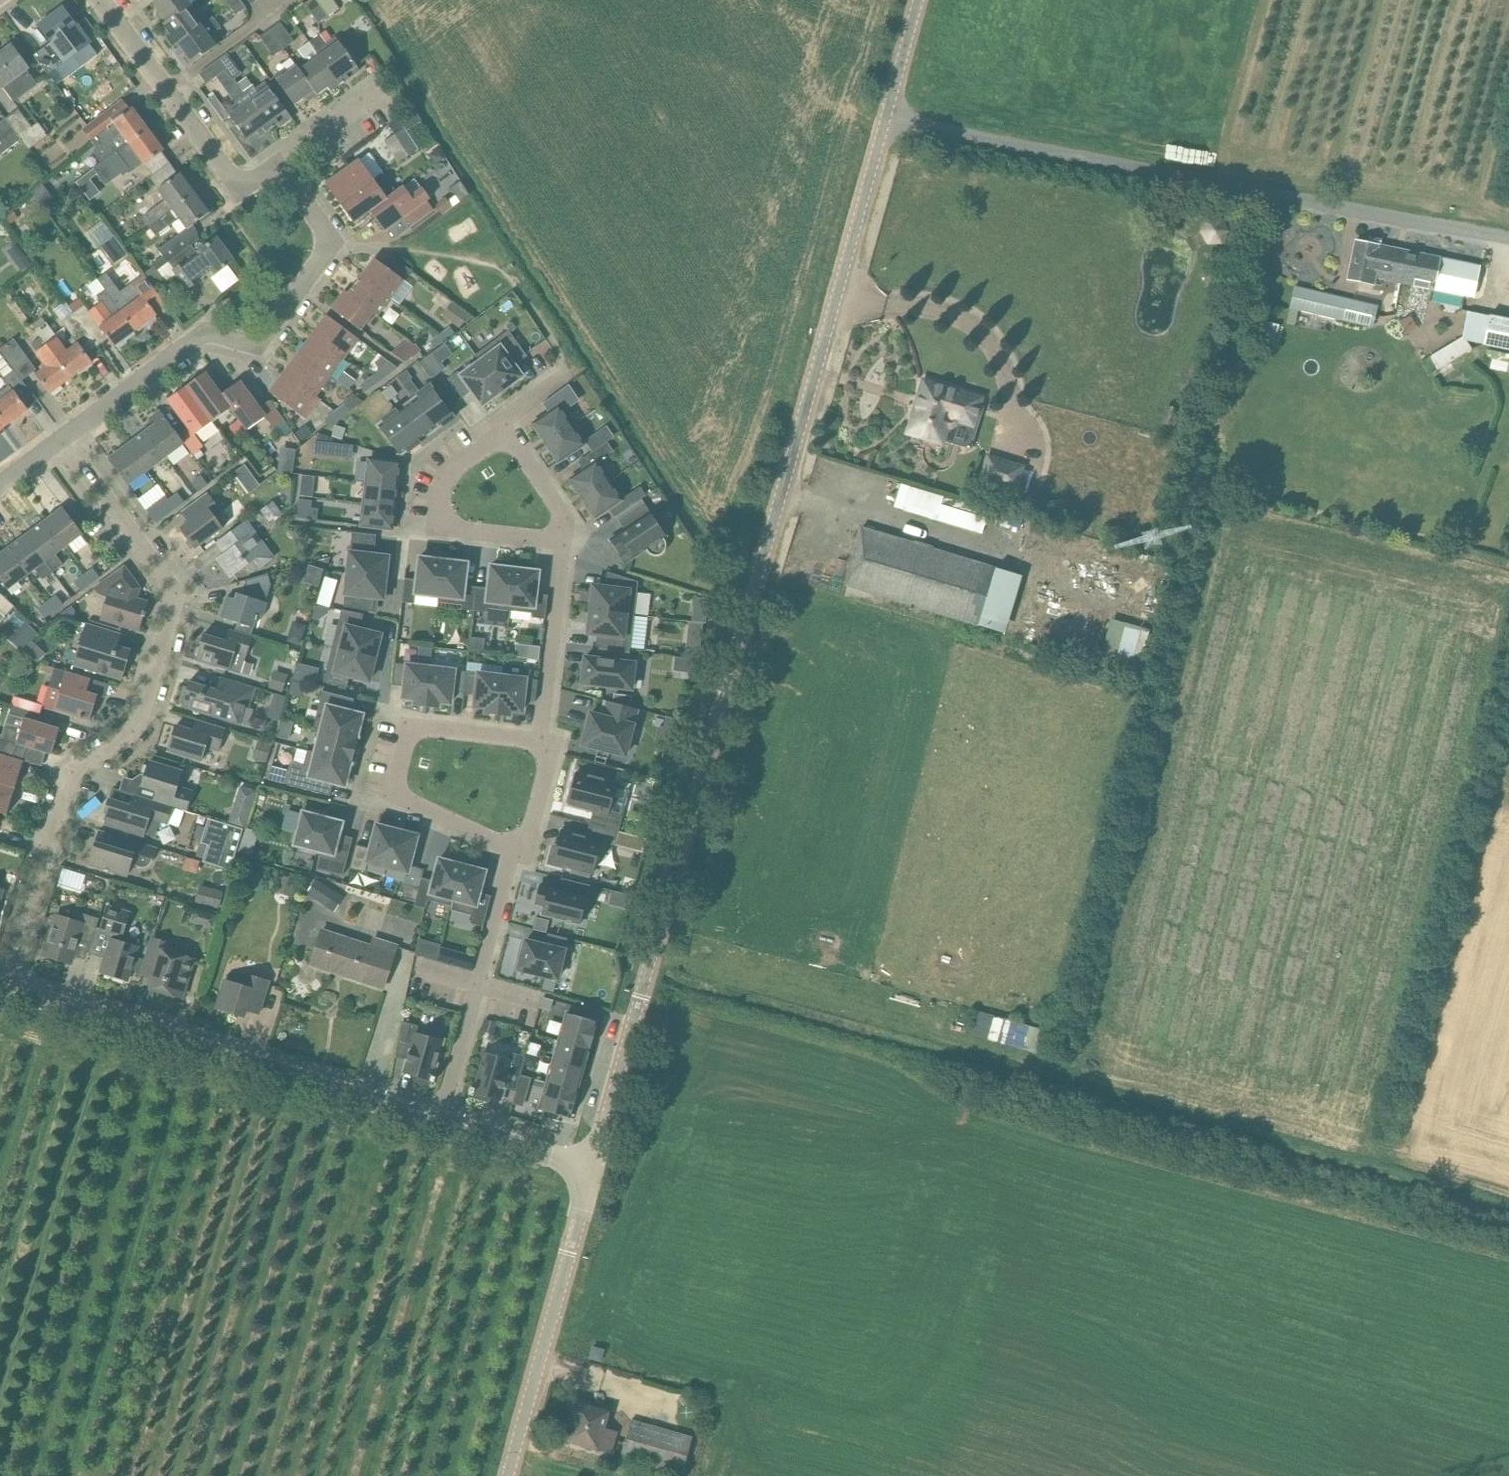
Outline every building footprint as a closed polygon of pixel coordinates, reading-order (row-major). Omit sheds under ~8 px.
[(193,3),(191,0),(156,0),(154,2),(161,12),(157,15),(164,24),(193,3)] [(230,6),(237,16),(248,7),(243,0),(238,0),(230,6)] [(305,3),(320,23),(336,11),(329,0),(309,0),(305,3)] [(174,47),(202,26),(196,17),(200,14),(193,3),(164,24),(171,35),(167,38),(174,47)] [(64,7),(40,26),(52,43),(45,48),(59,66),(64,62),(64,63),(90,44),(88,42),(76,25),(77,24),(64,7)] [(221,43),(214,33),(220,28),(214,18),(202,26),(174,47),(181,56),(185,53),(193,64),(221,43)] [(282,22),(271,29),(284,47),(295,39),(282,22)] [(271,29),(261,37),(274,54),(284,47),(271,29)] [(320,35),(309,42),(341,84),(361,70),(337,38),(328,45),(320,35)] [(306,60),(299,66),(319,94),(328,87),(331,91),(341,84),(309,42),(298,50),(306,60)] [(0,55),(0,83),(3,86),(4,86),(15,101),(38,84),(26,69),(28,67),(13,46),(0,55)] [(242,74),(235,64),(236,63),(228,52),(220,59),(234,79),(242,74)] [(226,70),(227,69),(220,59),(200,73),(207,84),(226,70)] [(309,101),(319,94),(299,66),(288,74),(285,70),(275,77),(295,105),(306,97),(309,101)] [(254,86),(244,93),(270,129),(279,123),(282,127),(293,119),(267,82),(257,89),(254,86)] [(244,93),(233,101),(236,105),(227,111),(248,139),(258,132),(261,136),(270,129),(244,93)] [(123,99),(82,129),(93,142),(116,125),(122,132),(95,152),(102,162),(149,129),(133,108),(131,109),(123,99)] [(28,148),(29,150),(48,135),(39,123),(33,127),(19,108),(6,118),(21,140),(28,148)] [(21,140),(6,118),(0,123),(0,156),(21,140)] [(419,149),(416,144),(406,128),(395,134),(409,155),(419,149)] [(164,150),(149,129),(102,162),(94,169),(106,185),(129,168),(131,172),(144,162),(145,164),(164,150)] [(398,162),(409,155),(395,134),(385,141),(398,162)] [(374,179),(372,175),(360,159),(326,183),(340,203),(374,179)] [(182,174),(159,190),(167,200),(142,216),(149,226),(194,193),(182,176),(183,175),(182,174)] [(380,186),(374,179),(340,203),(355,223),(371,211),(377,206),(395,193),(387,181),(380,186)] [(43,184),(33,192),(44,207),(54,198),(43,184)] [(422,187),(411,195),(404,186),(395,193),(377,206),(371,211),(385,231),(404,217),(411,227),(427,215),(435,210),(427,199),(429,197),(422,187)] [(194,193),(149,227),(154,235),(159,232),(162,236),(171,229),(169,226),(180,218),(188,228),(200,220),(202,222),(210,215),(208,213),(210,212),(209,211),(211,209),(202,198),(199,200),(194,193)] [(1222,218),(1207,217),(1199,231),(1207,245),(1222,245),(1230,231),(1222,218)] [(158,271),(192,245),(183,232),(159,249),(163,256),(153,264),(158,271)] [(116,237),(101,248),(115,267),(130,257),(116,237)] [(218,237),(174,270),(188,289),(213,271),(216,274),(235,260),(218,237)] [(1400,282),(1406,251),(1356,240),(1348,279),(1374,285),(1375,277),(1400,282)] [(1400,282),(1454,293),(1473,297),(1480,266),(1406,251),(1400,282)] [(404,280),(391,270),(375,258),(362,275),(391,297),(404,280)] [(147,278),(152,274),(149,270),(120,292),(107,273),(98,280),(136,330),(157,315),(155,312),(166,304),(156,291),(147,278)] [(152,274),(147,278),(156,291),(167,283),(159,271),(153,276),(152,274)] [(378,315),(391,297),(362,275),(349,293),(375,312),(378,315)] [(115,346),(136,330),(98,280),(90,286),(113,317),(101,326),(115,346)] [(1296,287),(1291,307),(1371,326),(1376,307),(1296,287)] [(375,312),(349,293),(345,290),(332,308),(361,330),(375,312)] [(80,298),(68,307),(74,314),(85,305),(80,298)] [(449,300),(440,313),(458,326),(467,313),(449,300)] [(77,340),(87,332),(74,314),(68,307),(64,301),(62,302),(63,304),(55,310),(75,337),(77,340)] [(87,332),(99,324),(85,305),(74,314),(87,332)] [(359,339),(343,326),(327,315),(313,334),(345,358),(359,339)] [(1490,315),(1484,344),(1508,349),(1508,319),(1490,315)] [(77,340),(75,337),(63,346),(42,318),(32,325),(57,359),(71,378),(92,362),(76,340),(77,340)] [(441,334),(449,340),(456,335),(451,327),(441,334)] [(509,330),(476,355),(480,361),(482,360),(504,390),(523,376),(515,366),(528,356),(509,330)] [(331,377),(345,358),(313,334),(299,353),(331,377)] [(435,349),(449,340),(441,334),(430,341),(435,349)] [(23,380),(37,370),(14,339),(13,340),(10,336),(0,344),(0,350),(23,380)] [(41,337),(31,345),(37,352),(36,352),(47,367),(37,374),(51,393),(71,378),(46,345),(41,337)] [(421,350),(415,345),(406,352),(400,346),(392,352),(406,362),(421,350)] [(7,425),(28,410),(21,400),(32,392),(23,380),(0,350),(0,374),(9,386),(0,393),(0,415),(7,425)] [(317,395),(331,377),(299,353),(284,372),(320,399),(321,398),(317,395)] [(434,353),(422,361),(434,377),(445,368),(441,363),(434,353)] [(458,371),(448,379),(463,398),(472,391),(483,405),(504,390),(482,360),(480,361),(461,375),(458,371)] [(390,363),(371,377),(378,383),(397,368),(390,363)] [(221,395),(222,394),(206,372),(187,386),(214,422),(232,409),(221,395)] [(306,418),(320,399),(284,372),(270,391),(306,418)] [(366,392),(378,383),(371,377),(361,385),(366,392)] [(285,420),(282,416),(270,400),(261,407),(241,380),(222,394),(221,395),(232,409),(241,421),(248,431),(266,417),(274,428),(285,420)] [(947,388),(943,387),(924,381),(919,397),(921,397),(911,431),(943,441),(950,418),(973,425),(982,398),(959,391),(959,389),(948,385),(947,388)] [(546,403),(552,412),(534,424),(547,442),(571,426),(562,412),(580,400),(570,386),(573,385),(572,384),(545,402),(546,403)] [(420,396),(414,400),(436,429),(442,424),(444,426),(455,418),(431,385),(418,394),(420,396)] [(196,436),(214,422),(187,386),(168,400),(188,426),(178,434),(185,443),(193,454),(200,449),(204,447),(196,436)] [(414,400),(397,412),(418,441),(419,441),(436,429),(414,400)] [(346,403),(336,411),(344,417),(354,410),(346,403)] [(185,443),(178,434),(161,410),(151,417),(156,424),(145,432),(165,458),(185,443)] [(385,421),(379,426),(400,455),(406,450),(408,452),(420,443),(419,441),(418,441),(397,412),(396,410),(383,419),(385,421)] [(330,426),(344,417),(336,411),(325,419),(330,426)] [(238,438),(248,431),(241,421),(231,428),(238,438)] [(571,426),(547,442),(559,461),(584,444),(571,426)] [(306,427),(297,434),(303,442),(312,435),(306,427)] [(144,473),(165,458),(145,432),(125,447),(144,473)] [(596,434),(585,441),(593,452),(603,445),(596,434)] [(315,442),(313,455),(330,456),(331,443),(315,442)] [(129,485),(144,473),(125,447),(109,458),(129,485)] [(200,449),(193,454),(198,460),(205,455),(200,449)] [(1027,466),(987,454),(978,482),(1018,495),(1027,466)] [(399,463),(370,459),(367,482),(397,485),(399,463)] [(246,492),(257,484),(241,463),(230,471),(246,492)] [(596,463),(571,479),(584,498),(609,481),(596,463)] [(201,475),(191,482),(199,492),(209,485),(201,475)] [(303,475),(302,485),(314,486),(315,477),(303,475)] [(609,481),(584,498),(596,516),(609,508),(621,500),(609,481)] [(397,485),(367,482),(365,503),(394,506),(397,485)] [(196,548),(212,536),(224,527),(217,518),(223,513),(208,492),(182,512),(189,521),(180,528),(196,548)] [(166,502),(173,511),(182,504),(176,495),(166,502)] [(632,505),(626,496),(621,500),(609,508),(615,517),(632,505)] [(166,502),(163,498),(147,509),(157,523),(173,511),(166,502)] [(300,499),(298,517),(310,519),(312,508),(313,501),(300,499)] [(270,522),(280,514),(283,512),(274,502),(261,512),(270,522)] [(365,503),(362,525),(392,529),(394,506),(365,503)] [(645,503),(619,521),(626,531),(611,541),(620,555),(628,550),(633,557),(646,548),(648,551),(649,552),(650,553),(652,554),(654,555),(655,556),(657,556),(659,555),(661,555),(662,554),(664,553),(665,552),(666,550),(667,548),(667,547),(667,545),(667,543),(666,541),(666,540),(663,536),(666,535),(645,503)] [(65,547),(67,545),(83,533),(64,507),(45,521),(65,547)] [(1002,516),(1000,523),(1020,529),(1022,522),(1002,516)] [(258,565),(260,568),(275,558),(247,520),(217,542),(225,553),(221,556),(234,575),(246,566),(250,571),(258,565)] [(45,521),(26,535),(53,571),(63,564),(56,554),(65,547),(45,521)] [(997,568),(882,533),(862,527),(845,585),(979,625),(996,570),(996,568),(997,568)] [(353,532),(348,572),(387,577),(389,557),(375,555),(377,535),(353,532)] [(26,535),(8,549),(27,575),(36,568),(43,578),(53,571),(26,535)] [(27,575),(8,549),(0,554),(0,578),(8,589),(27,575)] [(406,578),(403,602),(415,603),(415,604),(437,607),(438,602),(439,596),(440,596),(444,556),(427,554),(426,558),(420,557),(417,580),(406,578)] [(439,596),(438,602),(462,605),(462,609),(474,610),(477,587),(465,585),(468,563),(462,562),(462,558),(444,556),(440,596),(439,596)] [(477,587),(474,610),(487,612),(488,608),(510,610),(516,564),(498,562),(498,566),(492,566),(489,588),(477,587)] [(516,564),(510,610),(533,613),(533,617),(546,619),(548,595),(537,594),(539,571),(533,571),(534,567),(516,564)] [(317,583),(319,568),(305,565),(302,581),(317,583)] [(102,619),(139,630),(144,616),(146,616),(147,612),(145,611),(148,601),(133,597),(136,588),(130,581),(134,578),(125,566),(96,588),(101,594),(108,597),(102,619)] [(94,567),(84,574),(92,584),(101,577),(94,567)] [(996,570),(979,625),(1004,632),(1022,576),(996,568),(996,570)] [(348,572),(344,606),(373,612),(375,597),(387,599),(389,583),(386,583),(387,577),(348,572)] [(594,586),(591,609),(635,615),(639,581),(608,572),(606,587),(594,586)] [(228,596),(221,617),(255,627),(260,613),(264,614),(268,601),(267,601),(272,583),(270,573),(245,580),(249,593),(248,596),(238,593),(236,599),(228,596)] [(84,574),(75,581),(82,591),(92,584),(84,574)] [(15,606),(0,592),(0,622),(15,606)] [(57,594),(48,601),(55,610),(64,603),(57,594)] [(48,601),(38,608),(45,617),(55,610),(48,601)] [(1053,601),(1045,635),(1094,646),(1102,612),(1053,601)] [(591,609),(588,633),(601,634),(599,647),(631,650),(635,615),(591,609)] [(342,610),(333,646),(376,656),(382,634),(360,629),(364,614),(342,610)] [(1106,616),(1094,651),(1135,665),(1147,630),(1106,616)] [(27,622),(20,630),(31,640),(38,633),(27,622)] [(121,633),(88,623),(75,665),(122,680),(131,650),(117,646),(121,633)] [(241,674),(247,654),(253,636),(236,631),(232,642),(204,634),(196,660),(230,670),(241,674)] [(541,646),(516,643),(515,657),(530,658),(539,660),(541,646)] [(333,646),(324,682),(347,688),(350,676),(370,681),(376,656),(333,646)] [(586,657),(582,683),(632,689),(635,663),(629,662),(631,650),(599,647),(598,658),(586,657)] [(314,682),(316,666),(293,664),(292,680),(314,682)] [(427,706),(431,667),(407,665),(404,698),(415,699),(415,705),(427,706)] [(91,678),(72,673),(55,667),(49,687),(61,690),(55,709),(91,720),(98,695),(87,692),(91,678)] [(455,670),(431,667),(427,706),(439,708),(439,702),(451,703),(455,670)] [(467,672),(464,693),(476,695),(475,706),(487,707),(486,713),(498,715),(503,676),(467,672)] [(503,676),(498,715),(510,716),(511,710),(523,712),(524,700),(536,701),(538,680),(527,678),(503,676)] [(218,690),(190,681),(182,706),(240,723),(245,706),(252,707),(256,689),(221,678),(218,690)] [(354,699),(323,691),(314,727),(357,738),(363,714),(351,711),(354,699)] [(591,713),(583,744),(626,755),(638,709),(608,701),(604,717),(591,713)] [(284,709),(271,705),(268,717),(280,721),(284,709)] [(0,735),(0,753),(24,760),(28,746),(53,753),(60,729),(23,717),(19,730),(5,726),(3,735),(0,735)] [(226,728),(202,721),(197,719),(193,730),(176,725),(169,750),(202,761),(207,746),(219,750),(226,728)] [(281,720),(276,736),(289,740),(293,723),(281,720)] [(357,738),(314,727),(314,728),(321,730),(316,752),(315,753),(351,762),(352,763),(359,738),(357,738)] [(316,752),(308,750),(304,765),(294,763),(292,770),(288,785),(331,796),(334,783),(345,786),(351,762),(315,753),(316,752)] [(0,753),(0,784),(15,789),(24,760),(0,753)] [(182,771),(169,767),(150,761),(143,785),(158,790),(155,800),(173,806),(187,810),(194,790),(178,785),(182,771)] [(292,770),(272,765),(268,780),(288,785),(292,770)] [(576,772),(568,804),(594,810),(590,823),(620,830),(623,817),(622,816),(610,813),(617,784),(617,783),(576,772)] [(8,814),(15,789),(0,784),(0,812),(8,814)] [(173,806),(155,800),(135,794),(131,806),(110,799),(106,811),(109,812),(106,823),(145,835),(150,816),(168,822),(173,806)] [(251,811),(234,807),(229,824),(234,825),(246,829),(251,811)] [(310,813),(304,812),(295,844),(322,851),(317,868),(344,875),(354,838),(340,834),(343,822),(325,817),(327,812),(311,808),(310,813)] [(209,818),(202,843),(209,845),(204,861),(231,870),(244,829),(234,825),(229,824),(213,819),(209,818)] [(553,844),(548,863),(567,868),(567,865),(594,872),(602,842),(615,846),(616,845),(619,831),(620,830),(590,823),(590,824),(587,837),(566,831),(564,841),(559,840),(557,845),(553,844)] [(398,830),(377,824),(371,849),(368,861),(388,867),(398,830)] [(158,847),(100,830),(90,864),(128,876),(132,863),(139,866),(143,866),(146,866),(149,865),(151,863),(153,860),(154,858),(155,858),(158,847)] [(245,830),(242,852),(251,853),(254,831),(245,830)] [(418,835),(398,830),(388,867),(408,872),(418,835)] [(371,849),(357,845),(351,868),(365,872),(368,861),(371,849)] [(434,881),(422,878),(415,904),(428,908),(430,900),(452,905),(464,861),(447,856),(446,860),(439,859),(434,881)] [(464,861),(452,905),(451,909),(474,915),(472,923),(484,926),(492,895),(480,892),(486,871),(480,869),(481,865),(464,861)] [(86,875),(63,868),(58,884),(82,891),(86,875)] [(310,878),(303,896),(336,908),(342,889),(310,878)] [(540,886),(535,903),(544,905),(542,913),(581,923),(590,885),(562,878),(558,890),(540,886)] [(201,886),(196,902),(219,908),(223,891),(201,886)] [(140,939),(124,934),(131,912),(109,905),(102,927),(114,931),(101,972),(128,980),(140,939)] [(217,916),(203,913),(199,924),(213,928),(217,916)] [(86,924),(57,915),(45,955),(71,963),(80,934),(94,938),(100,918),(89,915),(86,924)] [(537,918),(534,930),(546,932),(550,921),(537,918)] [(383,988),(390,969),(397,947),(374,940),(371,947),(322,931),(311,964),(383,988)] [(526,940),(519,969),(558,979),(568,938),(548,933),(545,945),(526,940)] [(182,997),(188,978),(195,958),(166,950),(169,942),(153,937),(142,974),(155,978),(151,988),(182,997)] [(416,939),(412,953),(468,969),(472,955),(416,939)] [(259,1014),(265,995),(269,981),(246,974),(242,984),(226,979),(217,1008),(245,1017),(247,1010),(259,1014)] [(546,977),(543,989),(555,992),(558,980),(546,977)] [(568,1013),(561,1037),(590,1046),(596,1025),(590,1023),(591,1020),(568,1013)] [(1040,1047),(1043,1023),(972,1015),(969,1039),(1040,1047)] [(421,1026),(405,1022),(398,1048),(410,1051),(404,1073),(416,1076),(415,1080),(429,1084),(430,1080),(435,1081),(436,1076),(434,1076),(444,1040),(419,1032),(421,1026)] [(590,1046),(561,1037),(554,1061),(583,1069),(590,1046)] [(512,1059),(485,1051),(475,1087),(472,1087),(471,1092),(476,1093),(474,1097),(488,1101),(489,1097),(501,1100),(505,1088),(516,1091),(526,1056),(514,1053),(512,1059)] [(583,1069),(554,1061),(548,1085),(577,1093),(583,1069)] [(577,1093),(548,1085),(541,1109),(563,1115),(564,1112),(571,1113),(577,1093)] [(601,1360),(604,1349),(593,1346),(590,1357),(601,1360)] [(610,1411),(597,1407),(578,1402),(567,1441),(599,1450),(599,1449),(612,1453),(618,1432),(605,1428),(610,1411)] [(621,1457),(682,1474),(693,1437),(631,1421),(621,1457)]
